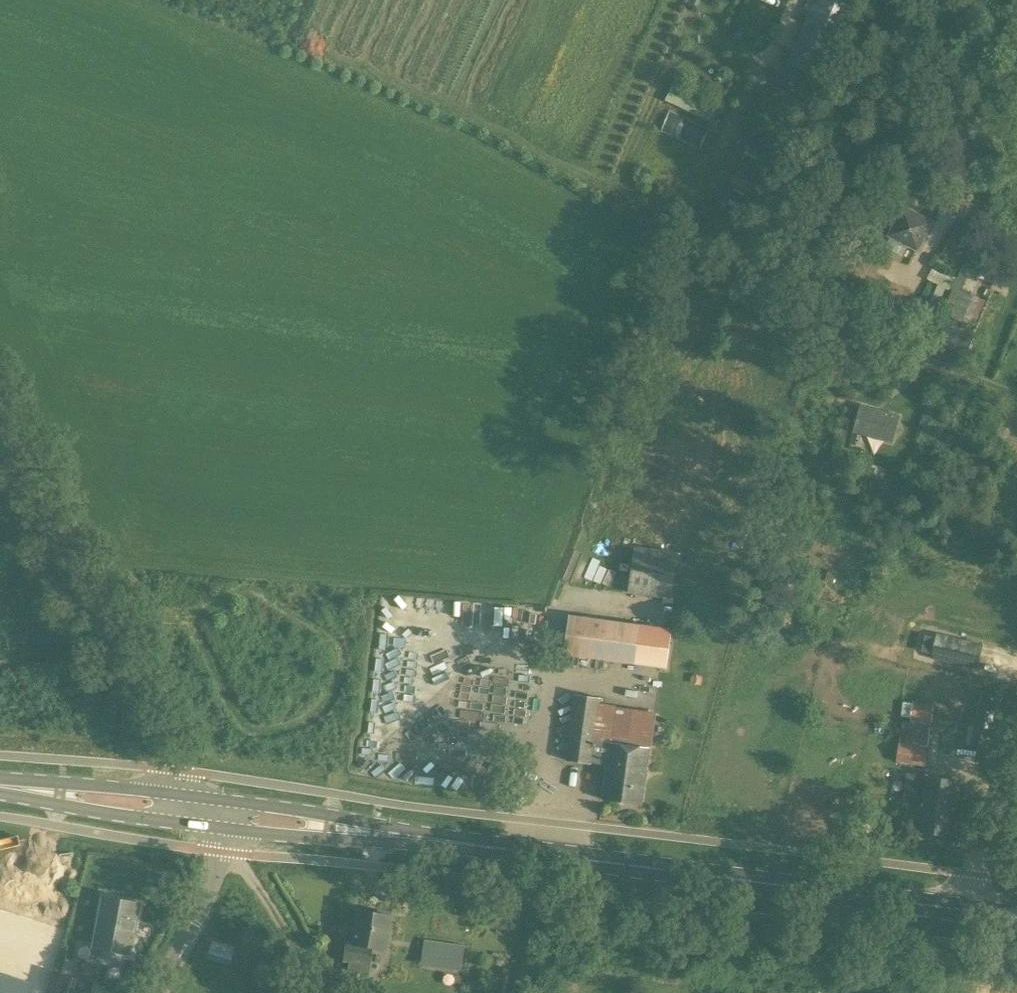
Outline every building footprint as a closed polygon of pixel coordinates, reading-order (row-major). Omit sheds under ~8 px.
[(855,0),(814,0),(786,63),(821,78),(855,0)] [(701,147),(710,125),(668,108),(660,130),(701,147)] [(916,253),(930,226),(903,211),(888,238),(916,253)] [(966,261),(945,315),(978,327),(988,301),(970,294),(981,267),(966,261)] [(963,351),(969,329),(946,323),(940,346),(963,351)] [(890,442),(897,418),(861,407),(854,432),(890,442)] [(655,550),(634,548),(628,593),(649,595),(655,550)] [(515,607),(504,607),(504,606),(480,606),(480,621),(515,621),(515,607)] [(671,629),(641,625),(568,615),(563,656),(666,669),(671,629)] [(931,657),(975,667),(978,656),(958,652),(961,641),(936,635),(931,657)] [(641,804),(654,713),(615,708),(599,706),(600,698),(575,695),(566,760),(590,763),(590,762),(606,764),(602,799),(641,804)] [(981,696),(974,725),(991,729),(998,700),(981,696)] [(900,718),(898,718),(895,762),(926,764),(930,703),(902,701),(900,718)] [(959,782),(924,777),(906,774),(903,801),(920,804),(916,831),(951,836),(959,782)] [(130,955),(139,904),(102,897),(92,948),(130,955)] [(366,975),(371,947),(385,950),(391,913),(358,908),(352,944),(347,943),(343,963),(349,964),(348,972),(366,975)] [(465,943),(424,937),(421,962),(461,967),(465,943)] [(210,940),(207,957),(229,961),(232,944),(210,940)] [(47,992),(90,992),(93,983),(53,972),(47,992)] [(30,982),(0,974),(0,992),(26,992),(30,982)]
